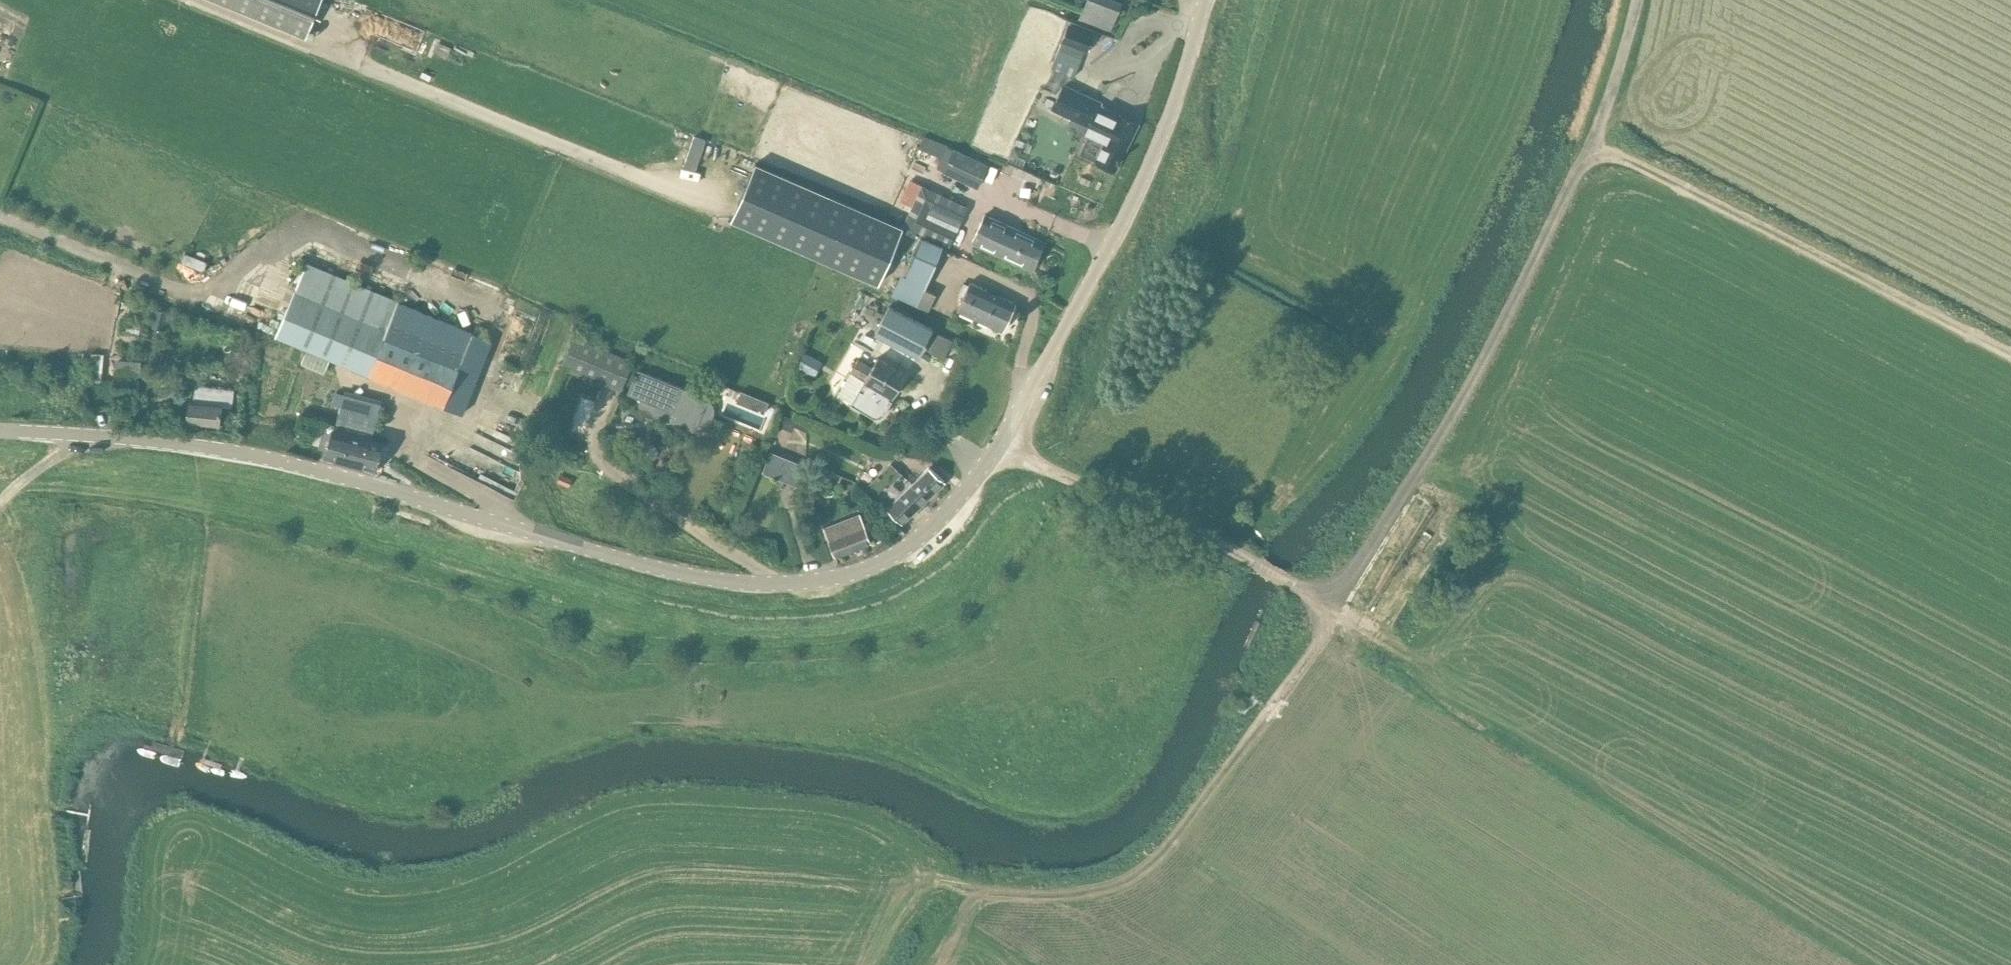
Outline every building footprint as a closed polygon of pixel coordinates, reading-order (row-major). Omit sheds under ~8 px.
[(322,0),(215,0),(307,38),(322,0)] [(1111,29),(1118,1),(1113,0),(1082,0),(1077,20),(1111,29)] [(378,34),(405,41),(409,22),(382,15),(378,34)] [(1063,40),(1087,49),(1092,35),(1068,26),(1063,40)] [(1138,125),(1100,107),(1103,102),(1063,84),(1050,109),(1071,119),(1068,124),(1090,135),(1081,153),(1116,170),(1138,125)] [(942,171),(978,188),(988,165),(952,148),(942,171)] [(755,164),(731,220),(879,284),(903,228),(755,164)] [(943,244),(950,247),(957,229),(928,216),(931,210),(961,224),(969,207),(921,185),(903,225),(921,234),(943,244)] [(974,242),(1031,269),(1043,243),(986,216),(974,242)] [(910,261),(931,270),(937,257),(943,244),(921,234),(915,247),(910,261)] [(399,300),(307,263),(275,336),(368,376),(399,300)] [(936,291),(900,276),(892,295),(928,311),(936,291)] [(958,310),(1002,330),(1015,304),(970,283),(958,310)] [(492,340),(399,300),(368,376),(461,420),(492,340)] [(874,334),(918,356),(932,327),(888,306),(874,334)] [(938,333),(929,352),(945,359),(954,340),(938,333)] [(567,372),(620,390),(631,359),(578,341),(567,372)] [(91,353),(90,405),(112,405),(113,383),(103,382),(103,353),(91,353)] [(873,417),(874,417),(877,417),(879,417),(881,416),(884,414),(892,401),(888,399),(890,396),(893,398),(907,374),(878,357),(872,366),(858,359),(850,372),(865,380),(850,404),(873,417)] [(114,398),(139,399),(140,360),(116,359),(114,398)] [(709,399),(638,369),(628,394),(641,399),(638,406),(641,411),(646,416),(653,419),(658,417),(695,432),(703,432),(707,430),(712,425),(716,415),(716,410),(714,405),(709,399)] [(183,428),(193,430),(194,423),(219,426),(221,407),(210,405),(210,393),(193,393),(192,403),(189,403),(187,423),(184,422),(183,428)] [(382,405),(344,395),(326,459),(374,472),(378,456),(383,458),(387,444),(372,440),(382,405)] [(730,396),(722,413),(762,431),(770,414),(730,396)] [(762,472),(797,486),(805,466),(770,452),(762,472)] [(888,509),(902,523),(944,482),(930,467),(912,485),(901,475),(877,499),(888,509)] [(824,528),(835,557),(870,543),(859,514),(824,528)]
